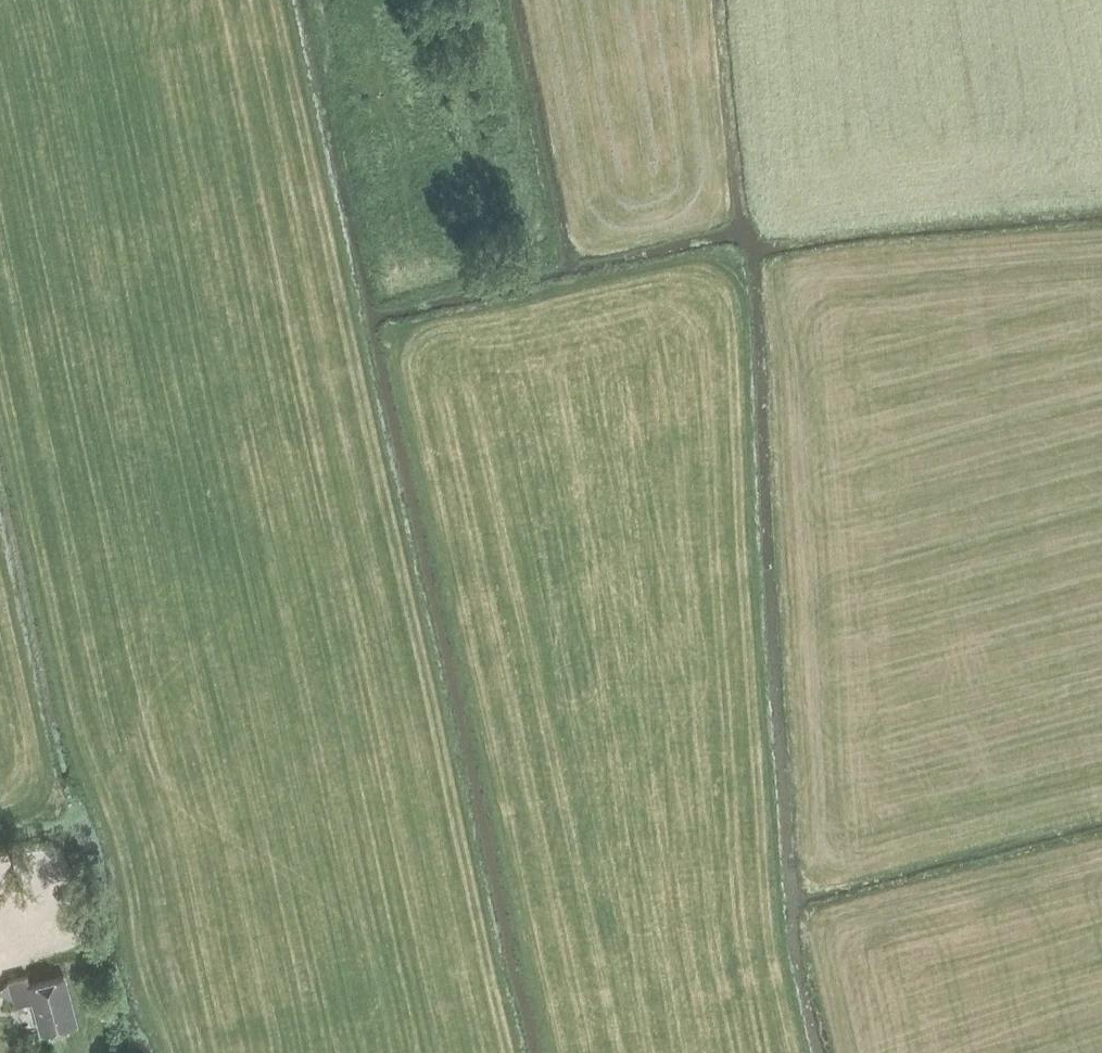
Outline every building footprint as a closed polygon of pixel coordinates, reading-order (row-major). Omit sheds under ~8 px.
[(78,1025),(65,974),(28,984),(26,976),(7,981),(8,984),(0,992),(0,995),(11,998),(13,1007),(32,1003),(40,1035),(78,1025)]
